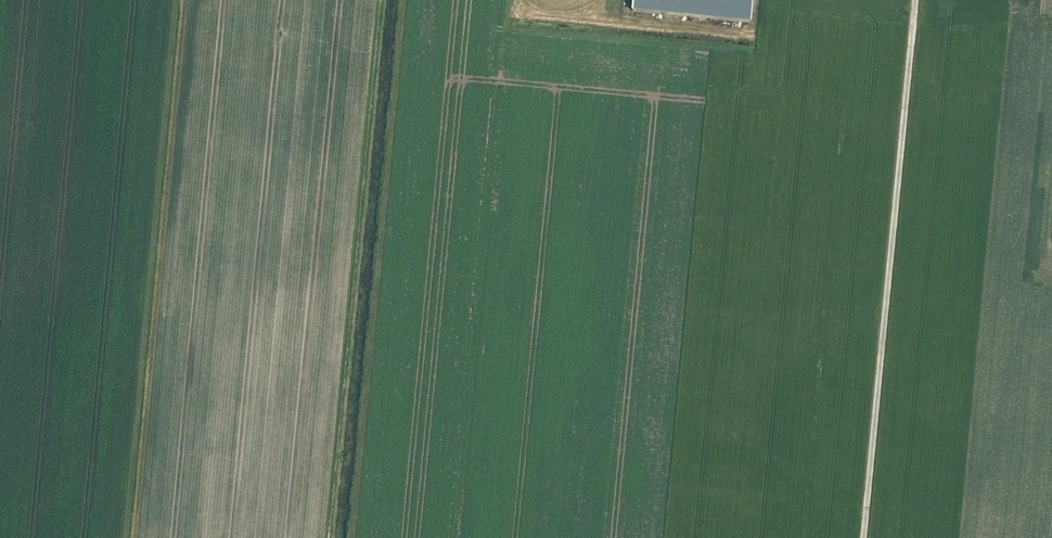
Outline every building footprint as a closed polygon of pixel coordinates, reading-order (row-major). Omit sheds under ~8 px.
[(754,0),(634,0),(633,12),(751,23),(754,0)]
